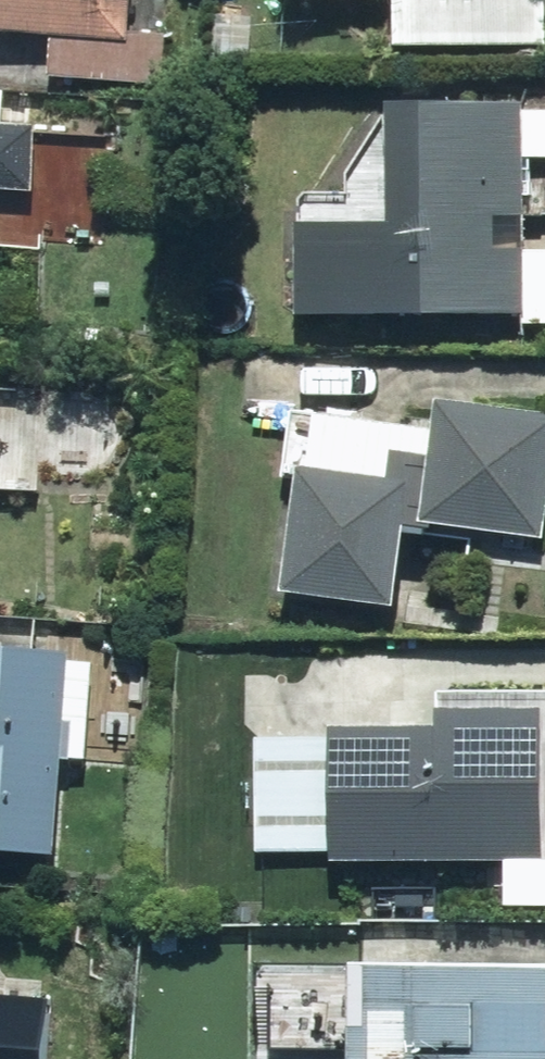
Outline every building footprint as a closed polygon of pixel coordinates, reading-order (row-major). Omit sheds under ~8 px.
[(59,40),(55,84),(164,93),(169,34),(136,31),(139,0),(0,0),(0,35),(59,40)] [(399,48),(544,50),(544,0),(399,0),(399,48)] [(389,111),(386,199),(300,197),(296,316),(544,325),(544,250),(524,249),(527,165),(544,166),(544,116),(389,111)] [(0,128),(0,199),(36,200),(40,130),(0,128)] [(317,422),(313,474),(295,472),(286,603),(401,611),(406,541),(437,543),(438,534),(544,541),(544,418),(436,411),(435,430),(317,422)] [(65,722),(69,658),(0,654),(0,856),(57,859),(63,764),(76,764),(78,723),(65,722)] [(258,857),(337,856),(337,870),(544,869),(544,708),(437,708),(437,734),(336,734),(258,735),(258,857)] [(353,1058),(544,1058),(544,974),(356,968),(346,967),(343,1032),(333,1032),(332,1051),(353,1052),(353,1058)] [(51,1003),(0,1001),(0,1058),(50,1058),(51,1003)]
